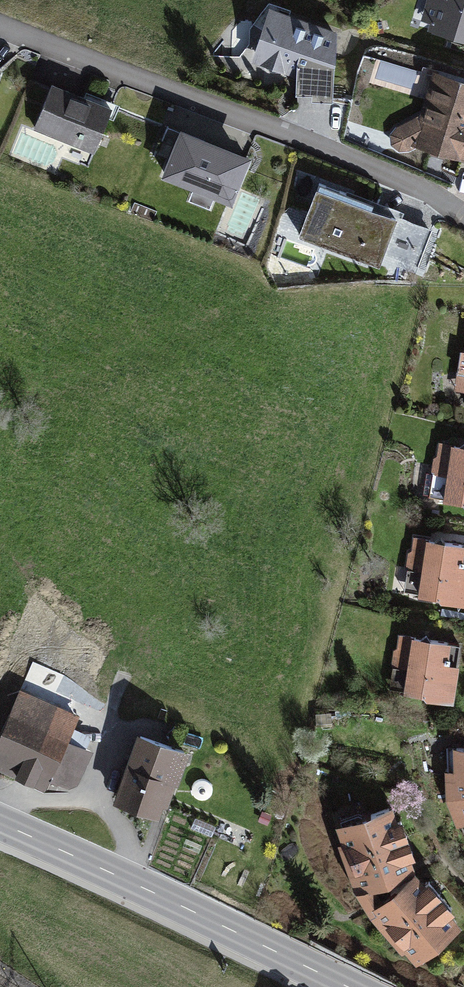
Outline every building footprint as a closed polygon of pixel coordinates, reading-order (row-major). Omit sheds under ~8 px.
[(420,20),(429,23),(428,29),(463,40),(463,0),(426,0),(420,20)] [(337,32),(269,8),(250,62),(296,78),(295,97),(311,97),(311,103),(334,104),(337,32)] [(434,70),(420,115),(396,127),(389,135),(391,145),(399,151),(409,150),(417,147),(463,162),(463,79),(434,70)] [(113,108),(52,84),(34,130),(96,154),(113,108)] [(252,157),(181,128),(161,177),(233,206),(252,157)] [(403,214),(317,183),(297,238),(413,279),(431,230),(401,219),(403,214)] [(441,448),(437,476),(450,478),(446,505),(463,508),(463,451),(441,448)] [(417,541),(412,569),(427,571),(422,599),(463,605),(463,549),(417,541)] [(449,648),(398,640),(393,669),(408,671),(403,696),(455,704),(461,672),(446,669),(449,648)] [(21,692),(0,737),(0,773),(45,794),(80,720),(21,692)] [(191,755),(140,736),(115,804),(166,823),(191,755)] [(447,775),(448,804),(459,833),(463,831),(463,754),(458,753),(457,777),(447,775)] [(339,833),(358,898),(421,971),(463,934),(463,930),(419,878),(398,812),(339,833)]
